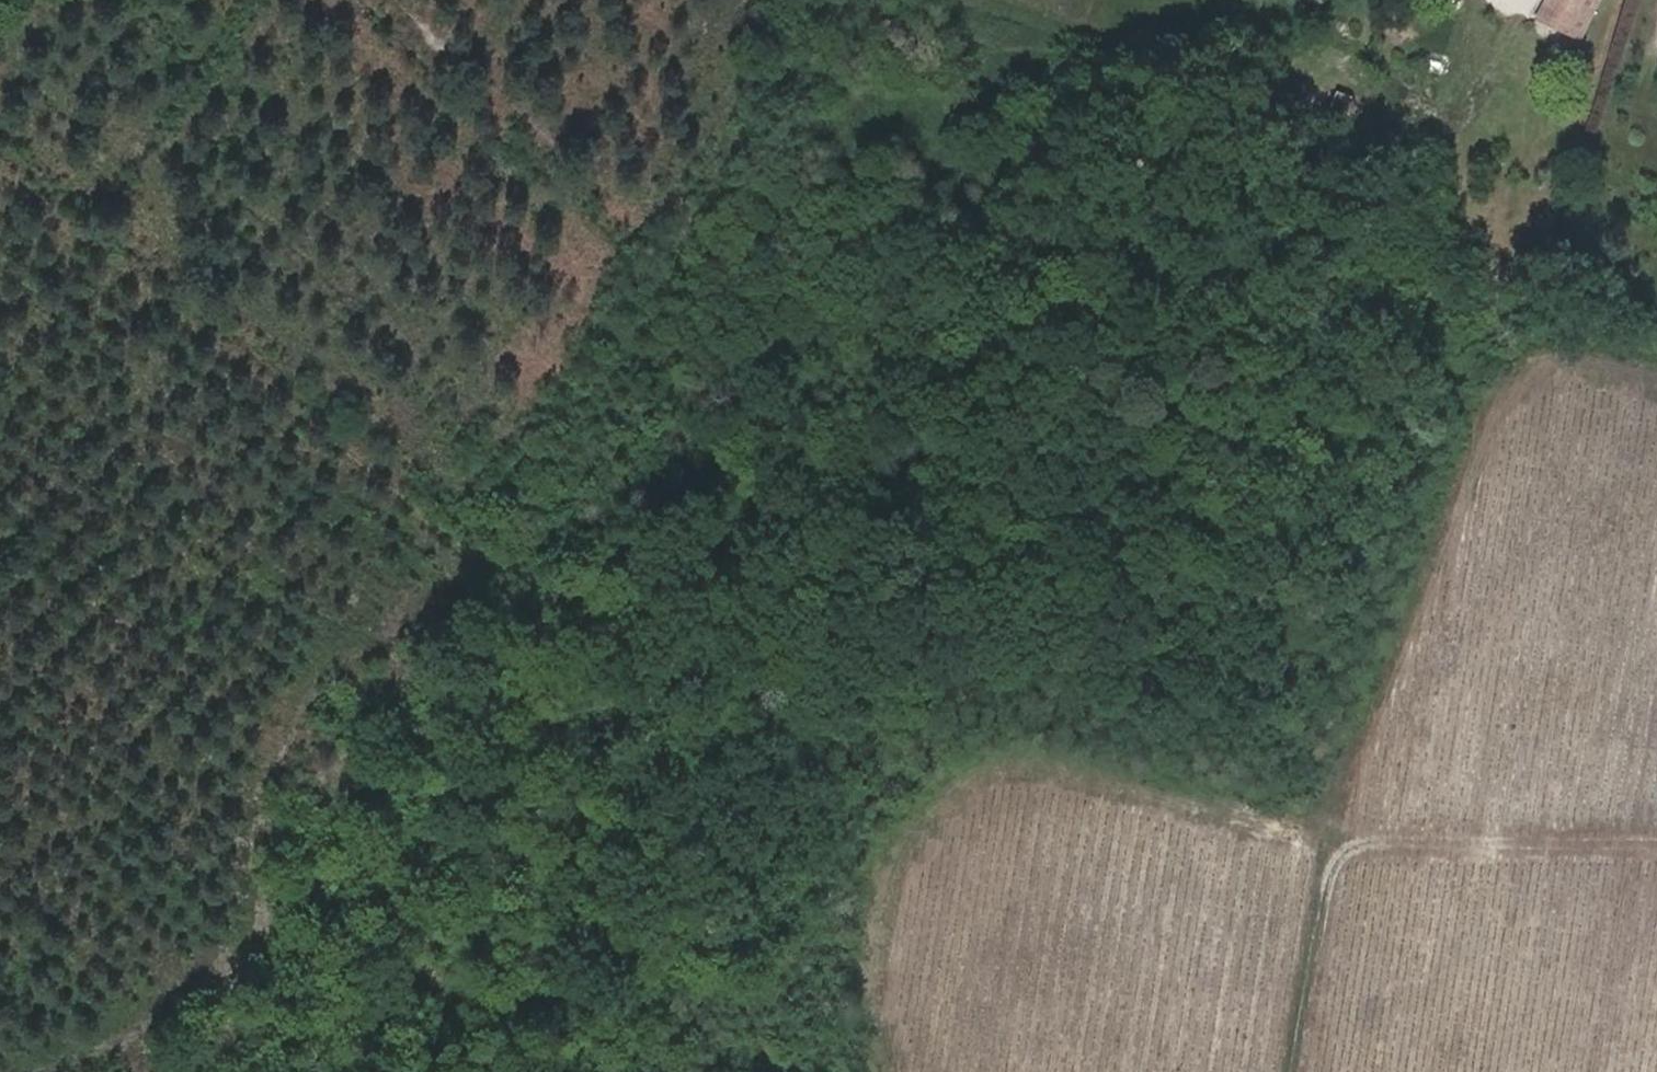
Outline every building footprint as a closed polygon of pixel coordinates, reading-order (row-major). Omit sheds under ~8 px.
[(1597,0),(1545,0),(1537,16),(1578,37),(1597,0)]
